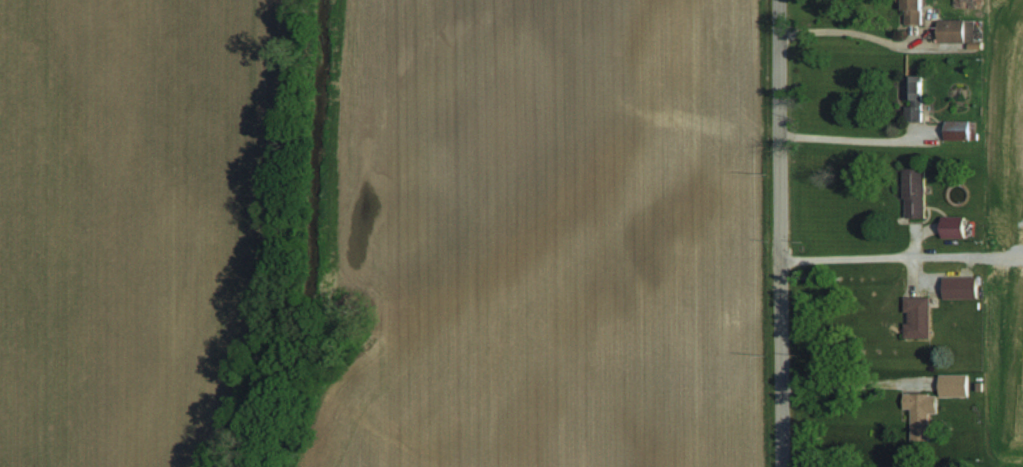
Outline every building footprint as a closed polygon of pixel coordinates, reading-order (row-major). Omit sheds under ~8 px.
[(905,24),(923,24),(924,0),(906,0),(905,24)] [(939,20),(940,42),(976,42),(975,19),(939,20)] [(923,121),(923,75),(906,75),(905,120),(923,121)] [(972,141),(972,120),(946,121),(947,142),(972,141)] [(906,168),(905,217),(926,218),(927,169),(906,168)] [(943,238),(966,238),(966,216),(943,216),(943,238)] [(979,298),(979,276),(945,276),(946,299),(979,298)] [(930,296),(905,297),(905,312),(909,311),(909,323),(904,323),(905,338),(931,337),(930,296)] [(969,396),(969,374),(940,374),(941,397),(969,396)] [(930,440),(930,414),(938,414),(938,394),(905,393),(905,409),(912,409),(912,440),(930,440)]
